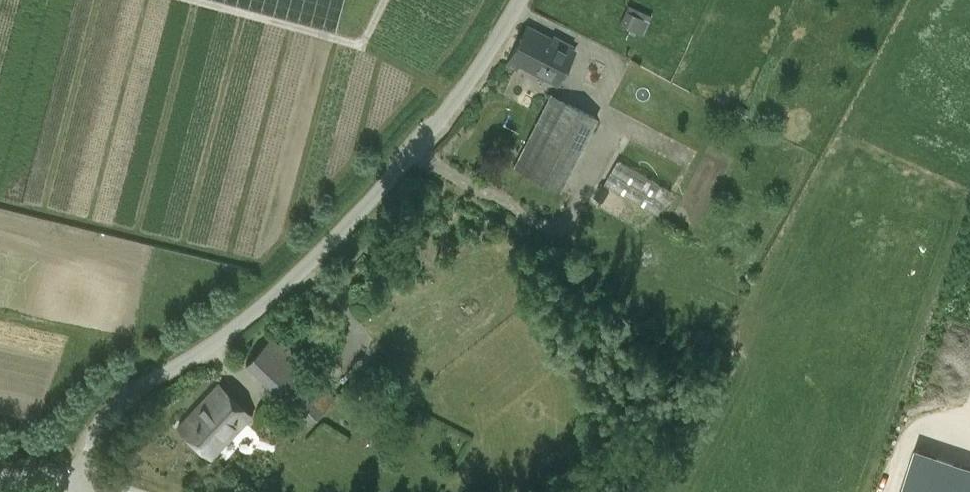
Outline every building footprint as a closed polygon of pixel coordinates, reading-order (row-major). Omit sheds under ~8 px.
[(629,31),(634,34),(636,31),(643,34),(652,15),(628,4),(620,23),(630,28),(629,31)] [(557,84),(575,49),(528,24),(506,63),(516,69),(518,64),(557,84)] [(561,190),(598,117),(551,93),(514,167),(561,190)] [(605,182),(658,213),(671,190),(618,160),(605,182)] [(309,423),(335,396),(324,384),(321,387),(303,369),(305,367),(270,336),(245,363),(279,393),(309,423)] [(210,457),(251,414),(218,383),(178,427),(210,457)] [(902,491),(969,491),(969,467),(917,449),(902,491)]
